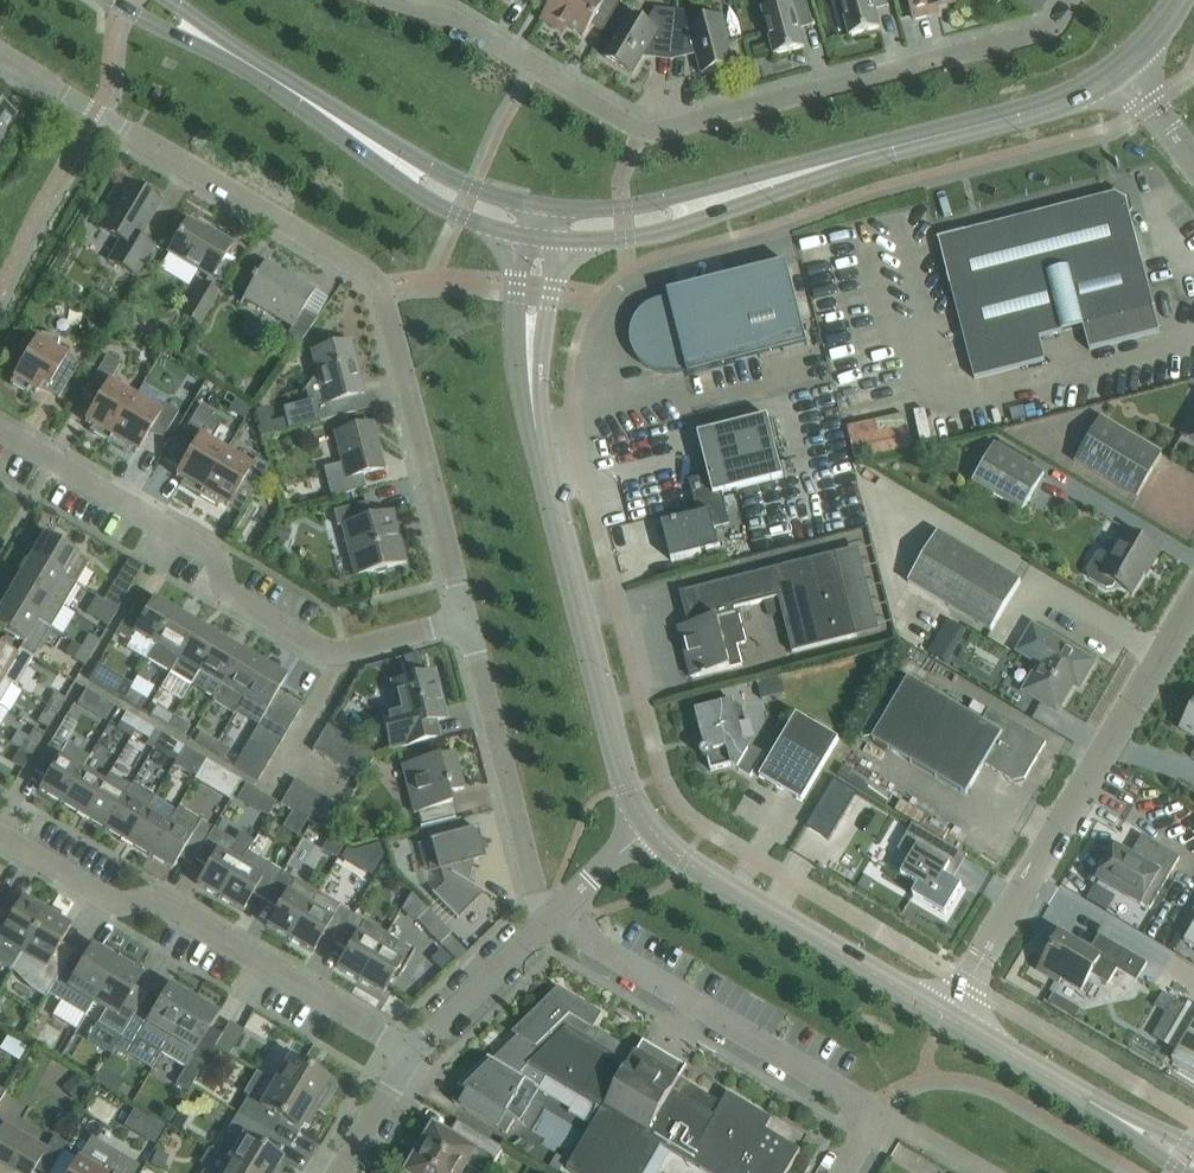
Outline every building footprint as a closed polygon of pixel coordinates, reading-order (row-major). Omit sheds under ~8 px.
[(541,20),(555,28),(559,21),(584,36),(592,23),(603,30),(622,0),(553,0),(541,20)] [(804,47),(798,22),(811,19),(806,0),(775,0),(776,4),(762,8),(774,55),(804,47)] [(880,28),(873,3),(885,0),(840,0),(849,36),(880,28)] [(929,16),(927,8),(955,1),(955,0),(908,0),(913,19),(929,16)] [(673,49),(676,10),(655,8),(646,24),(630,14),(604,57),(632,74),(651,43),(659,47),(673,49)] [(702,21),(700,13),(676,10),(673,49),(686,50),(695,48),(702,73),(733,65),(721,17),(702,21)] [(15,115),(0,106),(0,140),(15,115)] [(138,237),(147,221),(160,201),(121,178),(105,205),(113,209),(101,228),(100,227),(99,228),(120,241),(109,261),(135,276),(153,246),(138,237)] [(1044,360),(1039,337),(1083,326),(1089,349),(1160,331),(1154,308),(1125,199),(1115,193),(939,239),(974,378),(1044,360)] [(213,237),(186,221),(168,252),(211,277),(231,243),(215,234),(213,237)] [(312,291),(265,263),(266,262),(264,261),(255,277),(252,276),(249,280),(252,282),(244,296),(293,325),(288,334),(303,343),(317,318),(303,310),(314,291),(313,290),(312,291)] [(688,375),(711,369),(807,345),(786,262),(667,292),(668,297),(657,300),(648,304),(641,309),(635,317),(631,326),(629,336),(631,345),(634,354),(640,362),(648,368),(657,372),(666,373),(676,372),(686,370),(688,375)] [(199,325),(218,293),(202,283),(182,316),(199,325)] [(59,398),(71,377),(79,364),(56,350),(59,338),(30,331),(18,351),(26,356),(10,384),(26,394),(30,388),(36,392),(40,385),(58,396),(57,397),(59,398)] [(284,408),(282,408),(288,430),(314,423),(353,413),(349,398),(360,395),(353,367),(356,367),(350,342),(338,345),(333,341),(326,342),(324,349),(312,352),(317,373),(322,394),(307,398),(308,402),(309,404),(284,410),(284,408)] [(108,442),(135,397),(109,382),(120,364),(106,356),(85,392),(98,399),(85,422),(92,426),(89,431),(108,442)] [(160,412),(135,397),(108,442),(127,453),(129,448),(137,452),(150,430),(163,438),(175,417),(179,412),(165,403),(160,412)] [(199,496),(225,451),(209,441),(218,426),(216,420),(212,417),(214,413),(200,405),(191,419),(188,425),(176,445),(189,453),(176,475),(183,480),(180,485),(199,496)] [(1182,435),(1193,442),(1193,415),(1182,435)] [(780,464),(768,416),(698,434),(708,475),(688,480),(694,503),(723,496),(722,493),(783,477),(794,475),(790,461),(780,464)] [(1136,497),(1162,455),(1100,418),(1075,460),(1136,497)] [(331,497),(343,494),(366,488),(362,474),(382,469),(371,423),(348,429),(343,430),(336,432),(344,462),(323,467),(331,497)] [(1021,512),(1044,473),(1028,463),(1031,458),(999,440),(972,482),(1021,512)] [(251,466),(225,451),(199,496),(218,507),(220,502),(228,506),(241,484),(254,492),(269,466),(256,457),(251,466)] [(782,494),(779,481),(770,484),(770,483),(752,487),(756,506),(775,502),(773,496),(782,494)] [(719,547),(714,528),(724,526),(729,524),(725,509),(726,509),(723,496),(694,503),(697,514),(662,523),(671,560),(721,548),(720,547),(719,547)] [(371,516),(367,502),(333,511),(337,526),(342,525),(349,555),(352,555),(357,573),(354,573),(355,576),(406,563),(400,538),(396,537),(393,528),(396,525),(393,510),(371,516)] [(1126,529),(1111,555),(1104,551),(1097,553),(1086,571),(1088,578),(1106,588),(1113,587),(1115,584),(1132,595),(1144,576),(1146,577),(1162,550),(1126,529)] [(991,631),(1020,581),(937,532),(908,581),(991,631)] [(76,584),(89,562),(43,534),(30,557),(76,584)] [(856,636),(835,553),(707,586),(684,592),(692,624),(678,627),(682,643),(691,678),(741,665),(737,645),(746,643),(738,612),(735,613),(734,608),(778,597),(792,652),(856,636)] [(63,606),(76,584),(30,557),(17,579),(63,606)] [(118,609),(126,597),(144,566),(129,557),(104,600),(108,603),(118,609)] [(4,601),(50,628),(63,606),(17,579),(4,601)] [(155,646),(175,612),(153,598),(138,623),(126,615),(115,633),(129,641),(134,633),(155,646)] [(36,652),(50,628),(4,601),(0,607),(0,629),(24,644),(23,644),(20,651),(32,658),(36,652)] [(111,621),(118,609),(108,603),(101,615),(111,621)] [(169,672),(197,625),(175,612),(155,646),(147,659),(169,672)] [(1079,687),(1083,680),(1094,662),(1031,624),(1015,650),(1039,664),(1023,691),(1057,711),(1073,684),(1079,687)] [(191,686),(219,638),(197,625),(169,672),(191,686)] [(92,653),(99,641),(89,635),(82,647),(92,653)] [(213,699),(241,651),(219,638),(191,686),(203,692),(213,699)] [(32,658),(20,651),(18,649),(14,655),(0,646),(0,677),(3,679),(11,684),(15,687),(32,658)] [(85,666),(92,653),(82,647),(74,660),(85,666)] [(235,711),(243,698),(264,664),(241,651),(213,699),(212,701),(234,714),(236,711),(235,711)] [(415,657),(399,661),(402,671),(417,667),(415,657)] [(258,725),(263,716),(270,704),(277,692),(286,677),(264,664),(243,698),(235,711),(236,711),(258,725)] [(446,718),(434,672),(392,683),(392,686),(394,685),(393,684),(399,683),(406,708),(381,714),(391,750),(436,739),(432,721),(446,718)] [(11,684),(3,679),(0,677),(0,703),(11,684)] [(981,721),(908,677),(871,739),(966,795),(984,764),(1014,782),(1024,779),(1046,743),(989,709),(981,721)] [(135,707),(141,697),(129,689),(126,694),(123,699),(123,700),(135,707)] [(118,690),(115,694),(123,699),(126,694),(118,690)] [(295,719),(302,707),(277,692),(270,704),(295,719)] [(58,711),(65,699),(55,693),(48,705),(58,711)] [(103,699),(95,713),(105,719),(114,705),(103,699)] [(733,701),(695,711),(704,747),(702,748),(701,750),(700,752),(701,755),(702,757),(704,758),(705,758),(708,758),(710,770),(731,765),(738,769),(750,776),(763,753),(751,746),(743,742),(738,721),(742,718),(743,714),(741,709),(738,705),(734,704),(733,701)] [(287,731),(295,719),(270,704),(263,716),(287,731)] [(50,724),(58,711),(48,705),(40,717),(50,724)] [(167,726),(173,716),(156,706),(150,716),(167,726)] [(1181,729),(1193,737),(1193,707),(1181,729)] [(135,731),(140,721),(126,713),(120,722),(135,731)] [(801,802),(813,781),(839,738),(796,713),(759,776),(801,802)] [(184,736),(190,726),(173,716),(167,726),(184,736)] [(280,743),(287,731),(263,716),(258,725),(256,729),(280,743)] [(149,739),(155,730),(140,721),(135,731),(149,739)] [(324,757),(339,732),(327,725),(312,750),(324,757)] [(273,755),(280,743),(256,729),(248,741),(273,755)] [(211,752),(217,742),(200,732),(194,742),(211,752)] [(337,764),(351,740),(339,732),(324,757),(337,764)] [(32,755),(39,743),(29,737),(21,749),(32,755)] [(175,760),(184,747),(170,739),(161,752),(175,760)] [(349,771),(363,747),(351,740),(337,764),(349,771)] [(266,768),(273,755),(248,741),(241,753),(266,768)] [(62,749),(50,742),(33,770),(46,778),(38,790),(61,803),(81,770),(80,769),(88,757),(66,742),(62,749)] [(223,759),(230,749),(217,742),(211,752),(223,759)] [(175,760),(174,763),(196,776),(205,760),(184,747),(175,760)] [(361,779),(376,754),(363,747),(349,771),(361,779)] [(454,751),(401,765),(414,814),(417,813),(421,827),(419,827),(420,829),(432,825),(455,820),(448,793),(464,788),(454,751)] [(258,780),(266,768),(241,753),(234,765),(258,780)] [(83,816),(103,783),(81,770),(61,803),(83,816)] [(105,830),(131,785),(109,772),(103,783),(83,816),(105,830)] [(292,811),(307,787),(295,779),(280,804),(292,811)] [(147,809),(155,796),(133,783),(131,785),(105,830),(127,843),(147,809)] [(304,818),(319,794),(307,787),(292,811),(304,818)] [(317,826),(331,801),(319,794),(304,818),(317,826)] [(329,833),(343,808),(331,801),(317,826),(329,833)] [(194,859),(213,828),(177,808),(169,822),(149,856),(172,869),(179,857),(191,864),(194,859)] [(149,856),(169,822),(147,809),(127,843),(149,856)] [(432,825),(420,829),(431,872),(439,869),(442,881),(432,892),(430,890),(429,891),(440,902),(457,919),(458,918),(456,916),(481,892),(483,894),(484,892),(465,881),(471,861),(482,859),(475,831),(478,830),(477,829),(464,832),(460,818),(455,820),(432,825)] [(912,824),(897,849),(910,857),(900,874),(918,884),(912,895),(945,914),(961,885),(944,875),(958,850),(912,824)] [(234,840),(213,828),(194,859),(207,867),(197,883),(197,882),(196,884),(219,897),(247,851),(246,851),(252,840),(238,832),(234,840)] [(1145,839),(1135,857),(1117,847),(1107,862),(1102,862),(1097,871),(1100,875),(1098,878),(1149,909),(1179,858),(1142,836),(1141,837),(1145,839)] [(347,849),(342,858),(371,876),(382,858),(378,846),(354,853),(347,849)] [(265,901),(277,881),(282,872),(247,851),(219,897),(243,911),(243,910),(252,894),(265,901)] [(289,939),(317,892),(295,879),(295,880),(282,872),(277,881),(265,901),(277,908),(267,924),(266,924),(266,925),(289,939)] [(335,943),(352,914),(339,906),(339,905),(317,892),(289,939),(312,953),(313,952),(313,951),(322,935),(335,943)] [(13,968),(46,913),(21,898),(7,922),(0,918),(0,963),(12,970),(13,968)] [(439,944),(451,933),(428,909),(417,920),(423,927),(439,944)] [(46,996),(48,994),(66,963),(68,958),(56,951),(70,927),(46,913),(13,968),(32,988),(46,996)] [(359,981),(386,934),(352,914),(335,943),(346,950),(337,966),(336,965),(336,967),(359,981)] [(1184,941),(1193,947),(1193,924),(1184,941)] [(1089,951),(1060,933),(1038,970),(1059,982),(1061,978),(1081,990),(1091,974),(1108,984),(1117,969),(1136,981),(1147,963),(1099,934),(1089,951)] [(413,950),(398,942),(386,934),(359,981),(382,995),(383,993),(382,993),(394,974),(399,977),(415,950),(414,950),(413,950)] [(78,970),(66,963),(48,994),(84,1015),(92,1002),(116,961),(119,957),(104,948),(102,952),(92,947),(78,970)] [(442,949),(431,959),(441,970),(452,960),(442,949)] [(116,961),(92,1002),(105,1010),(97,1023),(121,1037),(131,1019),(139,1007),(127,999),(141,976),(131,970),(134,966),(119,957),(116,961)] [(161,1053),(193,1000),(168,986),(146,1022),(144,1027),(137,1039),(161,1053)] [(502,1051),(528,1066),(578,1096),(596,1106),(602,1110),(567,1169),(574,1172),(647,1172),(663,1146),(668,1149),(689,1161),(708,1172),(786,1172),(800,1150),(765,1129),(771,1119),(727,1093),(721,1103),(680,1078),(667,1071),(673,1059),(657,1049),(650,1061),(636,1052),(594,1028),(602,1014),(558,988),(512,1033),(518,1036),(502,1051)] [(1075,1017),(1080,1008),(1052,992),(1047,1001),(1075,1017)] [(195,1051),(217,1015),(193,1000),(161,1053),(185,1068),(192,1055),(195,1051)] [(121,1037),(115,1048),(127,1055),(137,1039),(144,1027),(131,1019),(121,1037)] [(229,1055),(243,1030),(229,1022),(215,1047),(229,1055)] [(1172,1060),(1193,1073),(1193,1023),(1172,1060)] [(461,1088),(453,1102),(473,1114),(506,1133),(515,1119),(519,1122),(534,1096),(531,1089),(534,1083),(520,1075),(528,1066),(502,1051),(494,1059),(489,1056),(458,1086),(461,1088)] [(185,1068),(176,1084),(188,1091),(205,1063),(192,1055),(185,1068)] [(318,1107),(328,1091),(324,1088),(328,1081),(289,1057),(274,1082),(318,1107)] [(76,1102),(91,1087),(77,1073),(62,1088),(76,1102)] [(318,1107),(274,1082),(262,1103),(248,1095),(237,1113),(264,1129),(273,1114),(299,1130),(304,1122),(308,1125),(318,1107)] [(282,1169),(278,1167),(282,1159),(256,1144),(264,1129),(237,1113),(227,1131),(240,1139),(228,1160),(249,1172),(279,1172),(282,1169)] [(155,1117),(149,1127),(161,1135),(162,1133),(167,1124),(155,1117)] [(478,1133),(458,1121),(449,1135),(435,1126),(424,1143),(418,1155),(407,1172),(462,1172),(467,1165),(481,1172),(488,1172),(503,1148),(478,1133)] [(3,1124),(0,1129),(0,1164),(16,1172),(32,1172),(35,1168),(44,1172),(46,1172),(64,1142),(52,1135),(44,1149),(3,1124)] [(138,1165),(90,1137),(69,1172),(133,1172),(138,1165)] [(156,1151),(151,1164),(161,1169),(167,1156),(156,1151)] [(228,1160),(220,1172),(249,1172),(228,1160)]
